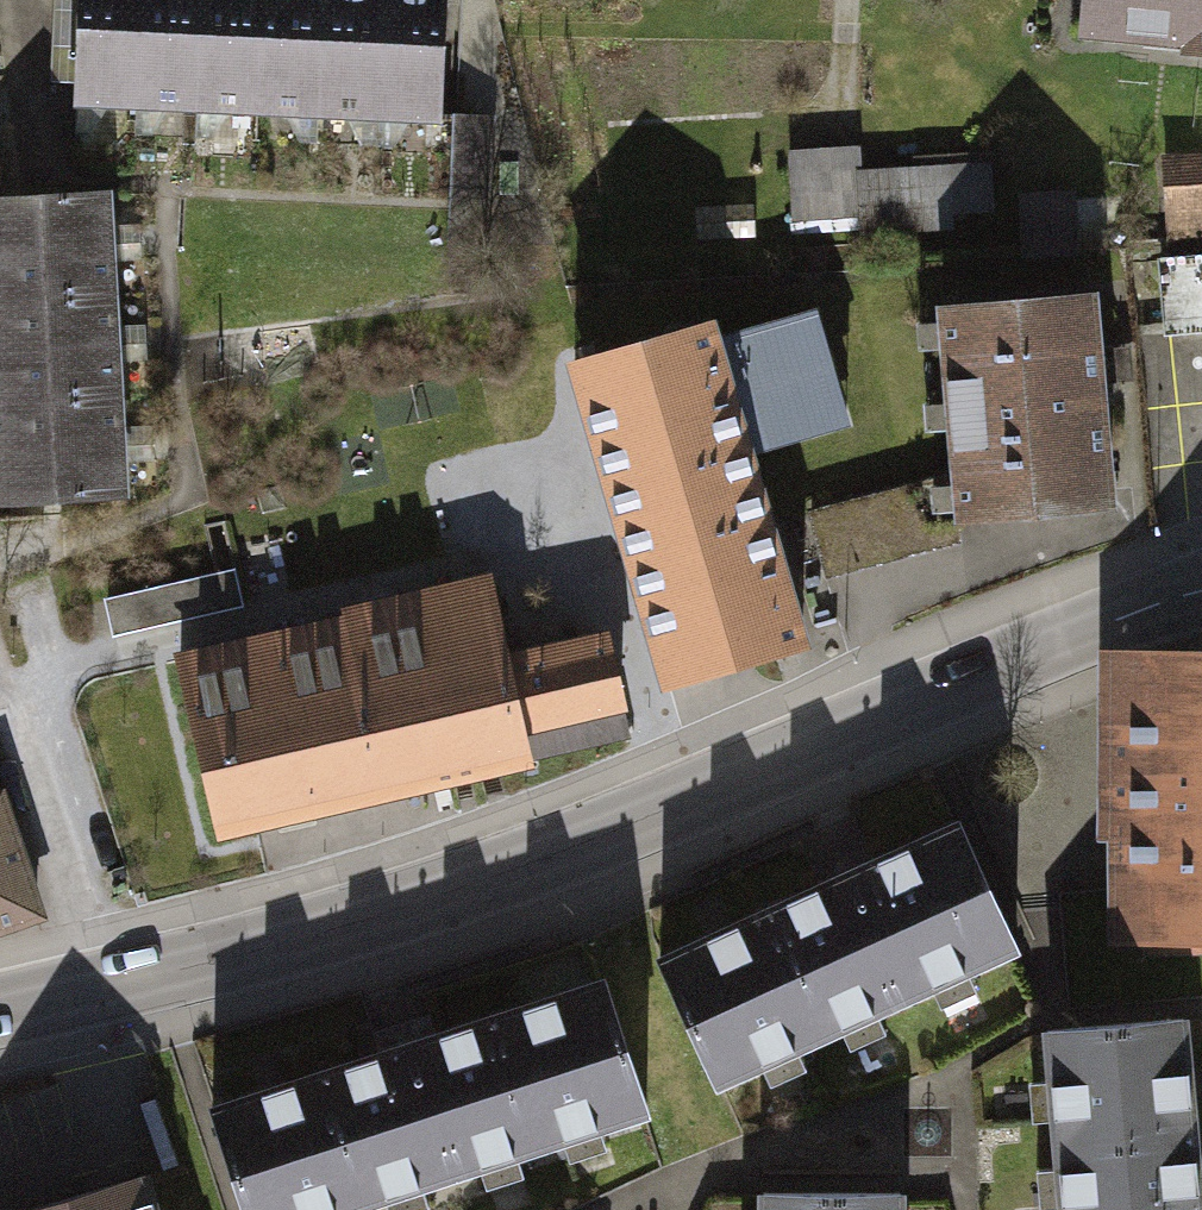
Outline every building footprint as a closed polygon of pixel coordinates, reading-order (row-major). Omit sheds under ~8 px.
[(444,120),(452,0),(80,0),(74,97),(444,120)] [(1201,46),(1201,0),(1089,0),(1086,35),(1201,46)] [(872,159),(870,137),(796,142),(801,230),(960,221),(959,207),(1000,205),(997,152),(872,159)] [(1162,158),(1166,247),(1201,245),(1201,156),(1162,158)] [(110,194),(0,200),(0,495),(124,489),(110,194)] [(1104,490),(1088,278),(920,291),(936,502),(1104,490)] [(856,627),(750,290),(580,343),(686,680),(856,627)] [(243,565),(110,583),(116,625),(249,608),(243,565)] [(495,635),(484,583),(175,651),(212,820),(630,728),(603,611),(495,635)] [(1201,945),(1201,676),(1123,676),(1124,945),(1201,945)] [(0,797),(0,930),(39,917),(2,796),(0,797)] [(1016,949),(959,821),(657,953),(714,1081),(1016,949)] [(596,971),(219,1102),(257,1209),(315,1209),(640,1097),(596,971)] [(1191,1021),(1037,1035),(1053,1209),(1201,1209),(1201,1141),(1191,1021)] [(137,1189),(60,1209),(143,1209),(137,1189)] [(908,1196),(765,1194),(765,1209),(908,1209),(908,1196)]
